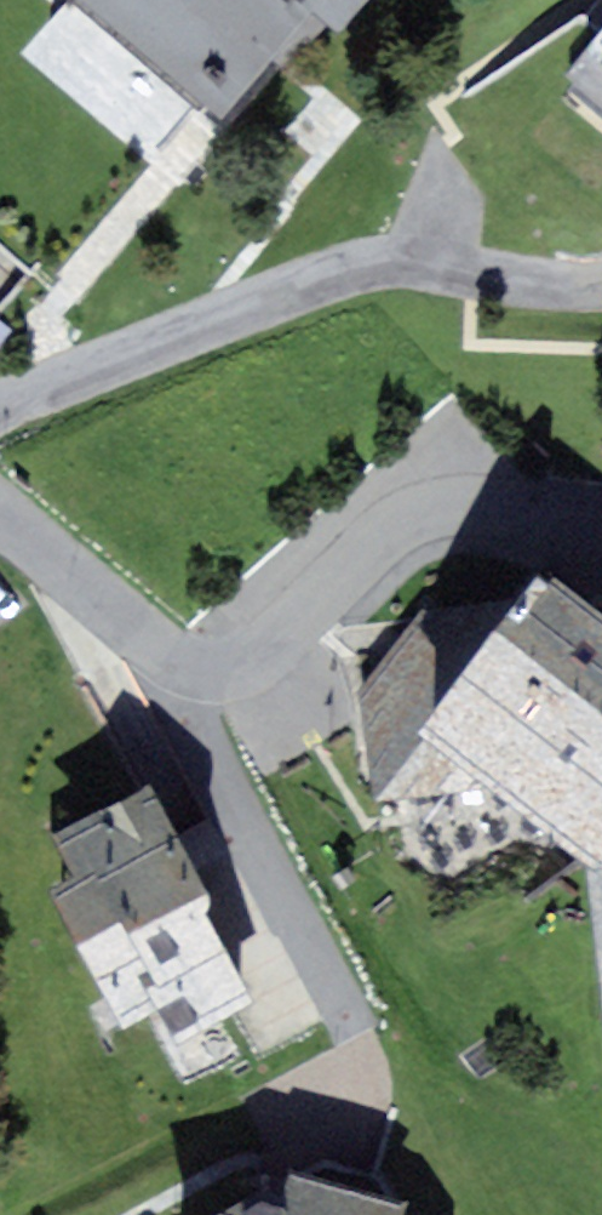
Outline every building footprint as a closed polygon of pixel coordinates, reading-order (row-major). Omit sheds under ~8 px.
[(270,114),(365,0),(132,0),(270,114)] [(584,92),(601,107),(601,70),(584,92)] [(456,732),(601,845),(601,582),(586,568),(456,732)] [(162,789),(59,841),(170,1059),(274,1006),(162,789)] [(280,1202),(279,1202),(255,1214),(319,1214),(280,1202)]
